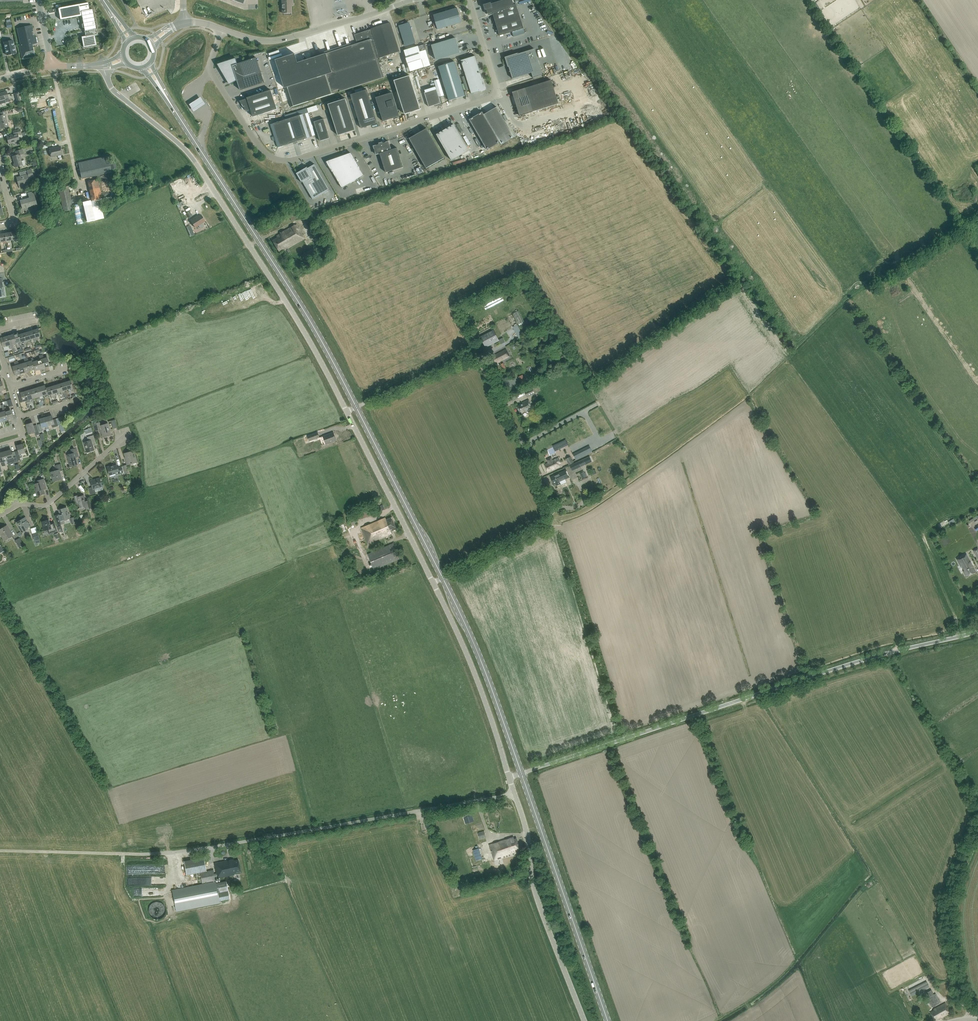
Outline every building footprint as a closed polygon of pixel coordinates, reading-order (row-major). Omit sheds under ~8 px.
[(282,12),(291,12),(291,6),(292,6),(292,0),(281,0),(282,12)] [(491,6),(491,4),(484,6),(486,11),(487,10),(489,15),(492,14),(499,36),(511,32),(513,37),(524,34),(515,5),(512,6),(511,0),(510,0),(491,6)] [(88,2),(58,8),(60,20),(82,16),(83,24),(84,27),(85,36),(94,34),(94,35),(97,34),(92,9),(89,9),(89,6),(88,2)] [(433,15),(437,29),(462,22),(457,8),(433,15)] [(295,53),(275,60),(284,88),(291,107),(334,93),(334,92),(338,91),(338,92),(382,78),(376,59),(399,51),(390,23),(371,28),(372,29),(354,35),(357,44),(352,45),(351,44),(331,50),(331,52),(326,54),(298,62),(295,53)] [(399,25),(405,46),(415,43),(409,23),(399,25)] [(20,44),(18,44),(22,59),(35,56),(32,44),(37,42),(36,36),(34,37),(32,25),(17,28),(20,44)] [(85,36),(81,37),(82,38),(82,40),(83,47),(92,45),(96,45),(95,39),(94,35),(94,34),(85,36)] [(430,45),(434,59),(462,51),(457,36),(430,45)] [(13,42),(13,40),(4,42),(5,47),(6,55),(16,53),(13,42)] [(542,74),(534,48),(506,57),(512,79),(531,73),(533,77),(542,74)] [(471,94),(479,91),(486,89),(482,77),(482,78),(475,56),(461,60),(471,94)] [(219,64),(230,83),(231,83),(230,82),(237,80),(240,90),(241,90),(264,82),(256,57),(237,63),(236,59),(220,64),(219,64)] [(438,66),(449,100),(465,96),(454,61),(438,66)] [(394,80),(405,114),(420,109),(410,76),(394,80)] [(551,80),(512,92),(520,116),(559,103),(551,80)] [(50,86),(50,89),(27,93),(28,100),(55,96),(53,86),(50,86)] [(366,89),(350,94),(361,128),(377,122),(366,89)] [(429,106),(435,104),(436,106),(442,104),(440,97),(438,97),(436,89),(425,93),(429,106)] [(240,101),(246,111),(251,110),(253,117),(277,109),(271,90),(247,97),(247,98),(240,101)] [(375,97),(383,121),(399,116),(392,92),(375,97)] [(200,97),(189,104),(193,111),(205,104),(200,97)] [(345,98),(328,104),(338,135),(355,129),(345,98)] [(497,107),(484,114),(500,142),(501,145),(514,137),(497,107)] [(1,116),(0,116),(0,126),(1,128),(8,126),(5,114),(7,114),(6,111),(0,112),(0,113),(1,116)] [(469,119),(487,150),(500,142),(484,114),(482,112),(469,119)] [(305,113),(270,124),(278,147),(312,136),(305,113)] [(320,141),(330,138),(324,118),(314,122),(320,141)] [(469,150),(454,124),(436,134),(451,160),(469,150)] [(549,126),(529,130),(530,135),(550,131),(549,126)] [(443,157),(427,128),(409,138),(426,167),(443,157)] [(13,131),(14,134),(6,136),(9,144),(19,141),(17,134),(21,133),(20,129),(13,131)] [(403,167),(397,148),(391,149),(388,141),(382,143),(382,142),(379,143),(380,144),(373,146),(376,154),(380,153),(386,172),(403,167)] [(54,147),(49,148),(51,157),(62,154),(60,146),(54,147)] [(21,154),(23,154),(22,149),(15,151),(16,155),(12,156),(14,163),(13,163),(13,164),(13,166),(14,167),(15,167),(25,164),(24,160),(21,161),(21,158),(22,158),(21,154)] [(342,187),(363,175),(351,152),(326,161),(342,187)] [(78,163),(81,178),(111,171),(108,156),(78,163)] [(307,167),(296,173),(302,182),(302,181),(313,200),(329,190),(314,164),(307,168),(307,167)] [(19,185),(31,182),(29,178),(33,177),(31,169),(19,172),(20,176),(16,177),(19,185)] [(111,196),(102,198),(97,179),(88,181),(92,200),(81,203),(82,208),(112,202),(111,196)] [(69,191),(68,186),(68,185),(58,188),(63,207),(63,211),(73,209),(72,205),(69,191)] [(20,200),(21,203),(22,208),(37,204),(33,192),(28,193),(29,198),(20,200)] [(294,210),(282,217),(284,221),(290,217),(292,221),(298,218),(294,210)] [(201,215),(198,216),(197,215),(193,218),(191,219),(192,222),(195,226),(198,225),(199,227),(201,228),(203,227),(203,225),(201,223),(205,221),(201,215)] [(272,239),(280,252),(285,249),(285,250),(305,238),(296,224),(277,236),(277,237),(272,239)] [(304,258),(311,254),(316,251),(314,248),(309,251),(302,255),(304,258)] [(513,327),(519,338),(523,336),(517,325),(513,327)] [(19,342),(20,346),(20,349),(22,348),(22,345),(21,342),(18,335),(19,335),(18,333),(13,334),(16,343),(19,342)] [(24,333),(19,335),(18,335),(21,342),(23,341),(24,344),(27,343),(24,333)] [(490,343),(490,345),(496,342),(495,341),(497,340),(494,333),(490,335),(489,333),(485,335),(486,337),(482,338),(486,345),(490,343)] [(8,336),(0,338),(0,339),(3,347),(9,345),(10,349),(12,348),(8,336)] [(496,364),(509,357),(506,350),(492,357),(496,364)] [(43,355),(41,356),(45,368),(50,367),(47,358),(44,359),(43,355)] [(28,358),(26,359),(30,371),(35,370),(32,361),(29,362),(28,358)] [(31,359),(32,361),(35,370),(35,371),(40,370),(37,361),(34,362),(33,358),(31,359)] [(18,361),(16,362),(20,374),(25,373),(22,364),(19,365),(18,361)] [(518,377),(523,387),(527,384),(526,382),(528,381),(524,374),(518,377)] [(527,397),(535,393),(541,390),(538,385),(537,385),(536,383),(532,385),(533,387),(532,387),(524,391),(527,397)] [(49,398),(48,396),(46,388),(45,385),(40,387),(43,396),(46,395),(47,398),(49,398)] [(35,388),(30,390),(33,399),(36,398),(37,401),(39,401),(35,388)] [(19,398),(20,403),(26,401),(27,405),(29,404),(25,391),(20,393),(21,397),(19,398)] [(520,414),(532,408),(529,400),(522,403),(523,404),(517,407),(520,414)] [(10,410),(7,411),(6,407),(4,407),(8,420),(13,418),(10,410)] [(52,416),(45,417),(48,426),(52,425),(52,428),(58,426),(56,419),(53,420),(52,416)] [(40,432),(43,431),(42,428),(46,427),(46,430),(49,429),(48,426),(45,417),(39,419),(40,424),(38,425),(40,432)] [(111,435),(108,423),(100,425),(99,422),(94,424),(96,431),(100,430),(101,433),(102,432),(103,437),(111,435)] [(29,434),(35,432),(36,435),(39,434),(37,425),(33,426),(32,423),(26,425),(29,434)] [(318,432),(307,436),(309,441),(320,438),(318,432)] [(323,436),(326,444),(336,440),(334,433),(323,436)] [(95,443),(93,435),(87,437),(88,441),(84,443),(87,452),(94,450),(92,444),(95,443)] [(557,444),(559,449),(568,445),(566,440),(557,444)] [(15,453),(17,460),(17,461),(20,460),(20,458),(22,457),(21,454),(25,453),(23,444),(16,446),(18,452),(15,453)] [(76,448),(71,450),(72,454),(67,455),(70,467),(78,465),(76,457),(79,456),(76,448)] [(11,450),(5,452),(7,461),(8,464),(18,462),(17,461),(17,460),(15,453),(12,454),(11,450)] [(137,462),(134,451),(125,453),(126,460),(127,465),(137,462)] [(548,472),(560,466),(556,459),(553,460),(552,456),(547,458),(549,462),(544,465),(548,472)] [(566,459),(569,465),(574,463),(573,462),(577,460),(575,457),(571,459),(570,456),(566,459)] [(592,462),(589,457),(584,459),(570,466),(572,471),(586,465),(592,462)] [(63,470),(61,464),(55,465),(57,470),(51,472),(54,481),(61,479),(59,471),(63,470)] [(124,472),(122,467),(121,467),(117,468),(117,465),(112,466),(112,465),(107,467),(109,476),(116,474),(116,475),(123,473),(124,472)] [(561,484),(560,482),(570,477),(566,470),(550,477),(554,485),(555,484),(556,486),(561,484)] [(46,486),(44,479),(37,481),(37,483),(34,484),(37,496),(45,494),(43,487),(46,486)] [(100,479),(90,482),(92,487),(89,488),(91,495),(96,493),(95,488),(102,486),(100,479)] [(78,504),(80,508),(85,506),(86,510),(92,508),(89,500),(86,501),(84,495),(79,497),(78,495),(74,497),(76,505),(78,504)] [(70,518),(67,508),(58,510),(60,516),(57,517),(59,525),(63,523),(63,521),(69,519),(70,518)] [(357,520),(360,518),(360,520),(368,516),(365,510),(355,514),(357,520)] [(30,526),(25,517),(16,522),(22,533),(27,530),(26,528),(30,526)] [(358,523),(356,519),(355,517),(349,520),(350,522),(352,526),(351,526),(352,528),(354,527),(353,525),(358,523)] [(397,529),(392,518),(386,520),(386,518),(362,528),(369,543),(392,533),(391,532),(397,529)] [(45,531),(48,530),(49,534),(57,532),(54,522),(50,523),(48,520),(42,522),(45,531)] [(346,531),(342,521),(334,524),(335,526),(333,528),(336,534),(339,533),(340,534),(346,531)] [(7,525),(0,529),(0,534),(4,541),(12,536),(7,525)] [(19,547),(23,545),(20,538),(15,541),(19,547)] [(393,544),(368,555),(374,570),(400,559),(393,544)] [(957,559),(961,567),(962,566),(964,571),(963,571),(966,577),(975,572),(972,566),(971,567),(969,563),(970,562),(966,554),(957,559)] [(486,838),(484,831),(478,833),(480,840),(486,838)] [(490,845),(495,860),(516,853),(515,851),(520,849),(516,838),(514,839),(513,837),(490,845)] [(203,857),(183,861),(186,875),(206,871),(203,857)] [(233,859),(214,863),(216,873),(214,874),(213,870),(200,873),(202,883),(215,881),(215,877),(217,877),(217,878),(241,873),(238,860),(234,861),(233,859)] [(226,881),(216,883),(216,882),(186,888),(172,891),(176,911),(190,909),(220,903),(219,901),(230,899),(228,890),(226,881)] [(911,996),(929,987),(926,981),(921,984),(908,990),(911,996)] [(926,999),(931,1008),(941,1003),(936,993),(926,999)] [(945,1003),(944,1004),(934,1010),(934,1011),(931,1012),(935,1020),(941,1016),(942,1017),(950,1013),(945,1003)]
